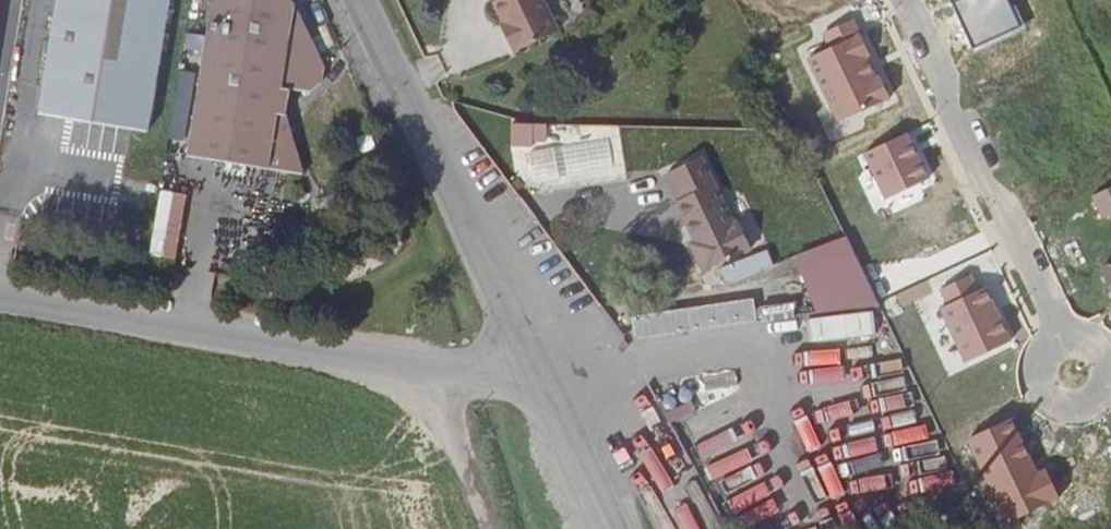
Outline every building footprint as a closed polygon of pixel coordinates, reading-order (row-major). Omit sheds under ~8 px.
[(168,0),(59,0),(39,117),(147,135),(168,0)] [(193,159),(307,178),(286,118),(291,93),(308,95),(322,86),(324,69),(289,0),(218,0),(193,159)] [(487,55),(498,74),(544,51),(516,0),(480,0),(488,18),(478,22),(488,44),(492,52),(487,55)] [(952,2),(973,48),(1021,27),(1009,0),(955,0),(952,2)] [(483,47),(487,55),(492,52),(488,44),(483,47)] [(907,133),(863,153),(886,200),(929,180),(907,133)] [(686,245),(700,273),(747,251),(733,221),(728,223),(696,156),(665,172),(677,198),(672,201),(693,241),(686,245)] [(156,239),(182,242),(188,194),(162,190),(156,239)] [(621,212),(619,224),(646,230),(649,218),(621,212)] [(849,234),(795,253),(817,315),(806,319),(815,345),(880,323),(849,234)] [(939,289),(947,305),(979,291),(971,274),(939,289)] [(947,305),(939,309),(964,362),(1011,340),(986,287),(979,291),(947,305)] [(634,319),(637,343),(763,326),(760,303),(634,319)] [(667,424),(696,412),(681,375),(651,387),(667,424)]
